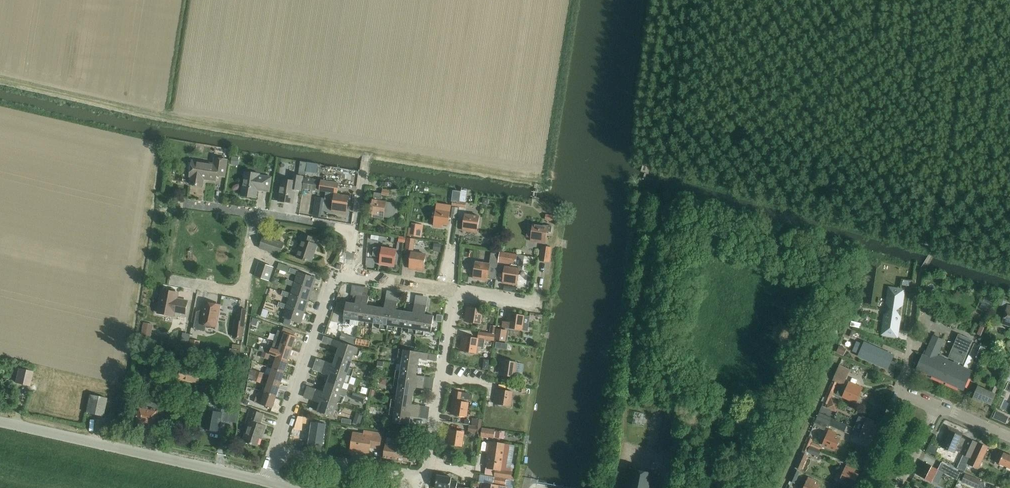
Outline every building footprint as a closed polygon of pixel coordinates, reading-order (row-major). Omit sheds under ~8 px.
[(190,184),(203,186),(204,179),(216,181),(217,176),(225,177),(228,160),(215,158),(214,164),(193,161),(192,163),(189,162),(188,169),(191,170),(190,177),(192,177),(190,184)] [(307,168),(306,175),(316,176),(318,169),(307,168)] [(241,195),(256,198),(258,190),(270,192),(272,177),(260,175),(260,174),(245,172),(241,195)] [(297,177),(292,176),(291,180),(283,179),(279,201),(293,204),(295,190),(301,190),(303,177),(298,176),(297,177)] [(316,190),(317,180),(306,178),(304,189),(316,190)] [(334,199),(332,211),(347,213),(349,196),(336,194),(336,193),(338,193),(339,183),(322,181),(320,191),(328,192),(327,198),(334,199)] [(391,202),(381,201),(382,193),(374,192),(373,200),(372,200),(370,214),(376,214),(376,218),(384,219),(384,217),(390,218),(395,214),(396,208),(391,202)] [(315,197),(312,216),(321,217),(324,198),(315,197)] [(442,227),(442,224),(448,225),(450,212),(437,209),(434,226),(442,227)] [(469,228),(469,232),(477,233),(479,215),(466,214),(464,228),(469,228)] [(529,223),(527,237),(538,239),(537,242),(545,243),(548,232),(552,232),(553,226),(548,225),(548,226),(529,223)] [(410,229),(409,236),(421,237),(423,226),(413,224),(412,229),(410,229)] [(311,261),(317,245),(314,244),(316,238),(303,234),(301,239),(303,240),(297,256),(311,261)] [(264,236),(260,248),(267,251),(271,238),(264,236)] [(271,238),(267,251),(278,255),(280,255),(284,243),(271,238)] [(407,238),(406,249),(413,251),(415,239),(407,238)] [(435,243),(433,251),(441,252),(442,244),(435,243)] [(543,245),(541,259),(549,260),(551,246),(543,245)] [(395,265),(397,250),(383,248),(381,260),(387,260),(386,264),(395,265)] [(424,270),(426,254),(412,252),(411,264),(417,265),(416,269),(424,270)] [(499,256),(498,263),(511,264),(510,267),(506,266),(504,280),(509,281),(509,284),(517,285),(519,270),(523,270),(525,256),(517,255),(517,254),(500,252),(500,253),(499,256)] [(476,261),(474,275),(480,276),(479,279),(488,281),(490,266),(490,264),(476,261)] [(259,263),(255,276),(262,278),(267,265),(259,263)] [(267,265),(262,278),(269,281),(274,267),(267,265)] [(297,275),(294,282),(294,283),(312,289),(316,278),(299,272),(299,271),(291,268),(290,272),(297,275)] [(290,293),(290,295),(308,301),(312,289),(294,283),(294,282),(287,279),(286,284),(293,286),(290,293)] [(882,335),(886,335),(897,337),(905,290),(895,288),(889,288),(887,299),(882,335)] [(175,312),(186,314),(188,301),(177,299),(179,293),(162,290),(158,313),(174,316),(175,312)] [(286,304),(286,306),(304,313),(308,301),(290,295),(290,293),(283,291),(282,295),(289,297),(286,304)] [(337,303),(336,309),(346,311),(344,319),(344,323),(351,324),(358,326),(363,297),(357,296),(356,304),(347,302),(347,304),(337,303)] [(363,297),(358,326),(366,327),(367,322),(374,323),(376,307),(367,306),(369,298),(363,297)] [(1001,300),(999,306),(1005,308),(1007,301),(1001,300)] [(376,307),(374,323),(380,324),(380,329),(387,330),(391,301),(386,301),(385,308),(376,307)] [(387,330),(395,331),(396,327),(403,328),(403,327),(405,312),(396,310),(397,302),(391,301),(387,330)] [(203,313),(198,312),(194,329),(205,332),(206,326),(216,328),(221,305),(205,302),(203,313)] [(285,309),(282,317),(285,318),(292,321),(301,324),(304,313),(286,306),(286,304),(279,302),(278,306),(285,309)] [(403,327),(403,328),(409,329),(408,333),(416,335),(421,306),(415,305),(414,313),(405,312),(403,327)] [(421,306),(416,335),(424,336),(425,331),(431,332),(434,316),(425,315),(427,307),(421,306)] [(467,307),(466,314),(469,315),(468,322),(482,324),(484,310),(467,307)] [(235,320),(233,337),(242,338),(246,310),(239,309),(238,321),(235,320)] [(263,309),(260,316),(267,318),(269,311),(263,309)] [(502,321),(501,327),(505,328),(506,328),(523,331),(528,332),(531,317),(525,316),(512,314),(507,313),(506,321),(502,321)] [(285,318),(283,324),(290,326),(292,321),(285,318)] [(142,333),(141,336),(151,338),(151,335),(153,324),(144,322),(142,333)] [(274,342),(293,348),(297,337),(295,336),(296,332),(284,328),(282,332),(278,330),(274,342)] [(506,341),(508,330),(497,329),(495,340),(506,341)] [(494,341),(495,334),(491,333),(490,333),(479,332),(478,339),(494,341)] [(923,355),(917,370),(963,390),(972,371),(959,365),(960,363),(963,364),(973,340),(959,334),(948,358),(955,361),(954,363),(938,356),(944,341),(933,336),(924,355),(923,355)] [(350,336),(348,342),(354,344),(357,338),(350,336)] [(477,353),(478,346),(485,347),(486,340),(462,337),(461,343),(464,343),(463,351),(477,353)] [(340,348),(337,356),(353,361),(355,355),(359,356),(361,349),(334,339),(332,345),(340,348)] [(191,340),(190,348),(199,350),(200,342),(191,340)] [(276,357),(289,360),(293,348),(281,344),(274,342),(271,349),(265,347),(264,347),(261,346),(259,350),(263,352),(270,355),(276,357)] [(859,354),(858,356),(888,369),(894,356),(864,343),(863,345),(856,342),(852,351),(859,354)] [(229,354),(240,356),(240,355),(241,350),(241,351),(242,347),(242,346),(241,346),(239,346),(233,344),(232,349),(230,349),(229,354)] [(975,344),(970,356),(982,361),(987,349),(975,344)] [(840,346),(836,353),(844,356),(847,349),(840,346)] [(403,358),(402,365),(418,367),(419,358),(427,360),(428,354),(409,351),(404,350),(402,350),(399,349),(398,357),(403,358)] [(326,362),(325,367),(352,376),(355,369),(350,368),(353,361),(337,356),(334,364),(326,362)] [(276,357),(272,369),(285,373),(289,360),(276,357)] [(515,376),(517,362),(501,360),(500,366),(504,367),(503,374),(515,376)] [(396,371),(395,378),(424,383),(425,377),(417,376),(418,367),(402,365),(401,371),(396,371)] [(833,381),(844,386),(850,369),(839,365),(833,381)] [(179,380),(200,384),(202,370),(182,366),(179,380)] [(330,375),(327,383),(343,389),(345,383),(349,384),(352,376),(325,367),(322,373),(330,375)] [(19,369),(15,383),(29,386),(32,372),(19,369)] [(255,376),(255,375),(262,378),(269,380),(281,384),(285,373),(272,369),(270,375),(264,373),(251,369),(249,374),(252,375),(255,376)] [(398,387),(397,393),(413,396),(415,387),(423,388),(424,383),(395,378),(394,386),(398,387)] [(269,380),(265,391),(277,395),(281,384),(269,380)] [(843,397),(856,403),(863,388),(849,382),(845,391),(840,388),(837,394),(843,397)] [(317,390),(315,395),(343,404),(345,397),(348,390),(343,389),(327,383),(324,392),(317,390)] [(981,402),(982,401),(991,405),(996,394),(996,393),(998,388),(992,385),(990,391),(979,386),(973,399),(981,402)] [(494,404),(512,406),(514,392),(496,389),(494,404)] [(826,395),(823,403),(828,405),(829,405),(831,398),(832,398),(834,392),(833,391),(828,390),(826,395)] [(273,408),(277,395),(265,391),(262,398),(257,396),(255,402),(261,404),(273,408)] [(451,408),(454,408),(453,415),(466,416),(470,394),(457,392),(456,396),(453,396),(451,408)] [(392,399),(391,407),(419,411),(420,406),(412,405),(413,396),(397,393),(396,400),(392,399)] [(103,416),(107,398),(89,395),(86,413),(103,416)] [(340,412),(343,404),(315,395),(313,400),(321,403),(318,411),(333,417),(336,410),(340,412)] [(159,402),(152,400),(141,398),(140,405),(139,405),(136,422),(138,422),(139,424),(142,425),(144,423),(155,425),(159,409),(158,409),(159,402)] [(828,405),(827,407),(827,408),(836,412),(840,403),(831,398),(829,405),(828,405)] [(207,410),(204,428),(212,430),(212,431),(217,432),(217,431),(220,432),(222,420),(228,421),(230,409),(222,407),(221,413),(208,410),(207,410)] [(394,416),(393,422),(409,425),(411,416),(418,417),(419,411),(391,407),(389,415),(394,416)] [(260,424),(264,414),(250,409),(245,424),(249,425),(243,440),(257,445),(262,431),(264,432),(266,426),(260,424)] [(665,409),(657,449),(669,451),(677,411),(665,409)] [(996,411),(993,419),(999,421),(1003,414),(996,411)] [(357,412),(353,422),(360,424),(363,414),(357,412)] [(819,414),(816,420),(828,425),(830,419),(819,414)] [(854,430),(874,439),(879,427),(873,424),(874,421),(867,418),(867,420),(860,416),(854,430)] [(473,418),(472,426),(481,427),(482,420),(473,418)] [(830,419),(828,425),(844,432),(847,424),(831,418),(830,419)] [(814,426),(825,431),(828,425),(816,420),(814,426)] [(309,444),(322,446),(326,424),(313,422),(309,444)] [(415,439),(417,428),(405,425),(403,437),(415,439)] [(469,425),(468,432),(480,434),(481,427),(472,426),(469,425)] [(948,426),(941,442),(944,444),(942,448),(955,453),(958,445),(963,447),(960,454),(971,459),(978,443),(968,439),(967,440),(961,438),(964,433),(948,426)] [(481,437),(494,439),(495,430),(482,428),(481,437)] [(364,433),(354,432),(351,451),(369,453),(370,447),(380,449),(382,433),(364,430),(364,433)] [(448,430),(447,436),(450,436),(449,444),(463,446),(465,432),(448,430)] [(497,430),(495,438),(503,439),(504,432),(497,430)] [(836,433),(829,430),(822,445),(835,450),(841,439),(835,436),(836,433)] [(802,450),(809,453),(819,457),(822,449),(811,444),(813,440),(808,437),(802,450)] [(404,440),(397,439),(391,438),(390,445),(386,444),(384,457),(412,462),(414,449),(403,447),(404,440)] [(488,441),(486,460),(489,461),(488,468),(496,469),(495,477),(511,479),(512,479),(513,471),(512,471),(511,471),(511,468),(507,468),(510,445),(505,444),(488,441)] [(974,455),(969,464),(978,469),(983,459),(988,448),(979,444),(974,455)] [(931,445),(928,452),(935,455),(938,448),(931,445)] [(802,470),(809,453),(802,450),(795,467),(802,470)] [(999,451),(995,462),(1009,468),(1009,456),(999,451)] [(941,462),(937,470),(938,470),(950,476),(954,469),(941,462)] [(917,474),(932,482),(938,470),(937,470),(926,463),(923,469),(920,467),(917,474)] [(840,481),(853,486),(854,487),(859,475),(853,472),(854,469),(847,466),(840,481)] [(659,473),(624,467),(620,487),(656,487),(659,473)] [(794,469),(791,475),(798,477),(800,471),(794,469)] [(962,482),(964,483),(976,487),(986,487),(985,487),(984,483),(984,482),(981,481),(965,474),(962,482)] [(457,481),(451,480),(451,477),(438,475),(436,487),(457,487),(457,481)] [(506,485),(507,479),(495,477),(494,483),(506,485)] [(816,481),(808,478),(804,487),(819,487),(820,486),(814,484),(816,481)]
